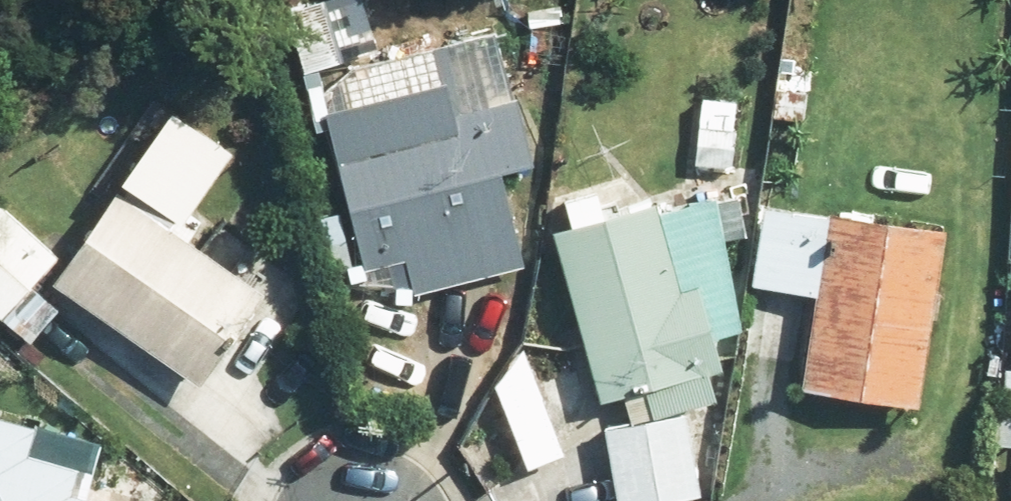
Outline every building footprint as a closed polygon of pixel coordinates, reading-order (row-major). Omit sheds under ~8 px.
[(323,0),(302,0),(273,7),(289,74),(338,62),(323,0)] [(305,209),(321,284),(399,267),(405,294),(515,269),(494,175),(529,167),(500,36),(309,79),(337,202),(305,209)] [(810,89),(766,87),(764,127),(808,130),(810,89)] [(725,169),(727,98),(685,97),(684,169),(725,169)] [(22,347),(72,298),(196,385),(257,297),(164,232),(219,153),(157,110),(52,261),(0,204),(0,324),(22,347)] [(560,221),(540,227),(593,407),(646,391),(654,416),(712,399),(706,377),(720,373),(711,343),(744,333),(717,242),(743,234),(730,190),(653,213),(648,195),(593,212),(586,187),(553,197),(560,221)] [(935,224),(753,205),(744,290),(771,293),(764,355),(794,359),(790,395),(915,408),(935,224)] [(516,347),(485,387),(517,475),(558,460),(516,347)] [(992,372),(986,457),(1009,459),(1006,500),(1010,500),(1010,373),(992,372)] [(596,432),(610,500),(670,500),(700,495),(684,415),(596,432)] [(94,442),(0,419),(0,500),(76,500),(94,442)]
